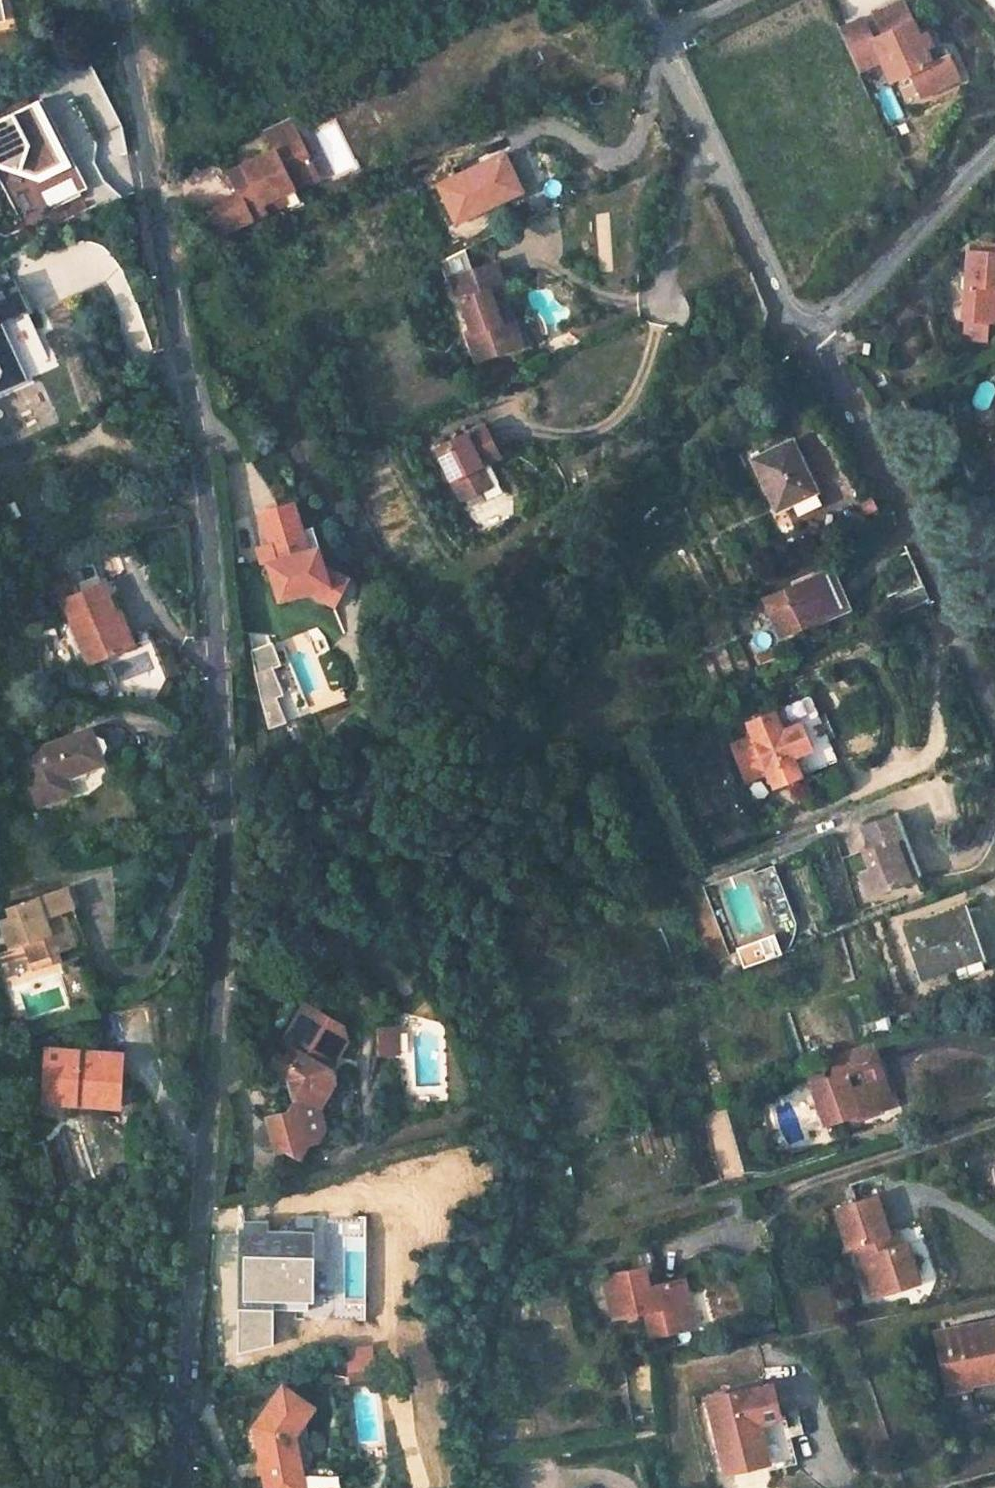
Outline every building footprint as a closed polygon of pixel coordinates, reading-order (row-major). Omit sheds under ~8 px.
[(865,28),(840,39),(852,64),(868,57),(872,65),(881,84),(900,76),(911,100),(949,83),(937,58),(927,62),(921,49),(928,46),(923,33),(916,37),(900,2),(880,11),(884,19),(875,23),(881,35),(870,40),(865,28)] [(871,15),(875,23),(884,19),(880,11),(871,15)] [(861,20),(837,31),(840,39),(865,28),(861,20)] [(868,57),(852,64),(856,73),(872,65),(868,57)] [(59,160),(43,128),(46,120),(49,113),(42,99),(0,119),(0,181),(20,222),(49,208),(50,211),(81,196),(79,193),(86,189),(77,171),(59,160)] [(77,171),(49,113),(46,120),(43,128),(59,160),(77,171)] [(274,155),(228,176),(237,196),(206,210),(219,236),(284,205),(280,197),(318,180),(289,118),(264,131),(274,155)] [(504,153),(437,184),(456,223),(523,191),(504,153)] [(967,246),(963,324),(994,325),(994,247),(967,246)] [(464,300),(473,334),(469,335),(476,362),(487,358),(496,344),(515,339),(507,311),(501,313),(495,285),(506,282),(501,262),(454,275),(461,301),(464,300)] [(26,309),(11,278),(0,283),(0,322),(26,309)] [(515,339),(496,344),(487,358),(524,348),(513,309),(507,311),(515,339)] [(0,322),(0,392),(27,379),(0,322)] [(465,469),(475,465),(492,456),(478,427),(431,448),(455,500),(475,490),(465,469)] [(752,460),(776,509),(790,503),(797,516),(822,504),(815,491),(791,442),(752,460)] [(465,469),(475,490),(485,486),(475,465),(465,469)] [(870,498),(860,503),(866,515),(877,509),(870,498)] [(350,574),(324,561),(319,545),(309,548),(294,506),(264,516),(278,558),(272,560),(283,596),(311,587),(337,600),(350,574)] [(828,572),(763,600),(778,635),(843,607),(828,572)] [(56,583),(63,600),(89,663),(133,645),(119,612),(115,613),(103,584),(78,594),(71,577),(56,583)] [(921,582),(886,597),(894,616),(929,601),(921,582)] [(281,663),(273,642),(252,650),(257,672),(273,666),(281,663)] [(283,694),(273,666),(257,672),(269,728),(286,722),(277,696),(283,694)] [(764,742),(773,762),(784,787),(812,775),(803,755),(819,748),(807,720),(791,727),(782,707),(755,720),(764,742)] [(19,756),(38,806),(73,793),(67,778),(103,763),(100,756),(108,753),(111,745),(108,735),(99,732),(92,735),(89,728),(50,744),(44,727),(12,739),(19,756)] [(751,771),(773,762),(764,742),(743,752),(751,771)] [(902,837),(894,840),(909,880),(917,876),(922,875),(898,813),(893,815),(902,837)] [(893,815),(861,827),(869,850),(862,852),(869,870),(861,873),(869,895),(909,880),(894,840),(902,837),(893,815)] [(67,888),(10,908),(13,916),(1,920),(10,947),(25,942),(34,968),(60,959),(57,950),(74,944),(64,917),(54,921),(51,913),(61,909),(73,905),(67,888)] [(963,906),(903,928),(920,976),(955,963),(958,972),(984,963),(963,906)] [(61,909),(51,913),(54,921),(64,917),(61,909)] [(739,968),(777,955),(770,933),(731,946),(739,968)] [(316,1095),(330,1070),(321,1065),(342,1028),(306,1007),(284,1046),(291,1050),(286,1059),(276,1053),(270,1063),(292,1074),(297,1095),(290,1109),(276,1113),(272,1120),(280,1152),(291,1149),(301,1155),(308,1144),(315,1142),(324,1127),(320,1110),(316,1095)] [(910,1013),(898,1017),(901,1030),(915,1025),(910,1013)] [(886,1016),(864,1024),(870,1040),(892,1033),(886,1016)] [(342,1028),(321,1065),(330,1070),(346,1043),(342,1028)] [(379,1049),(400,1049),(399,1030),(379,1030),(379,1049)] [(863,1115),(896,1104),(877,1041),(826,1059),(832,1077),(818,1082),(831,1123),(862,1112),(863,1115)] [(39,1099),(87,1103),(86,1106),(102,1107),(105,1056),(43,1052),(39,1099)] [(114,1108),(118,1057),(105,1056),(102,1107),(114,1108)] [(320,1110),(334,1084),(330,1070),(316,1095),(320,1110)] [(730,1108),(709,1111),(718,1179),(739,1176),(730,1108)] [(733,1121),(742,1171),(756,1168),(747,1119),(733,1121)] [(858,1247),(872,1297),(918,1283),(907,1245),(895,1248),(881,1199),(840,1211),(846,1232),(851,1249),(858,1247)] [(303,1305),(306,1260),(307,1234),(267,1232),(268,1223),(243,1221),(242,1229),(238,1301),(269,1303),(269,1311),(268,1312),(303,1314),(303,1305)] [(269,1311),(269,1303),(238,1301),(242,1229),(237,1229),(233,1309),(269,1311)] [(907,1245),(918,1283),(927,1280),(916,1242),(907,1245)] [(309,1305),(312,1260),(306,1260),(303,1305),(309,1305)] [(643,1267),(602,1276),(612,1320),(646,1313),(650,1337),(693,1328),(683,1279),(648,1287),(643,1267)] [(267,1347),(268,1312),(269,1311),(233,1309),(231,1354),(267,1347)] [(994,1382),(994,1321),(990,1322),(936,1333),(948,1392),(994,1382)] [(348,1371),(370,1366),(365,1344),(353,1347),(355,1356),(345,1359),(348,1371)] [(345,1359),(355,1356),(353,1347),(343,1349),(345,1359)] [(349,1379),(371,1373),(370,1366),(348,1371),(349,1379)] [(282,1385),(254,1426),(267,1487),(299,1487),(295,1471),(302,1469),(294,1435),(302,1424),(314,1406),(282,1385)] [(703,1397),(721,1473),(762,1463),(764,1470),(789,1464),(783,1439),(778,1418),(774,1419),(766,1386),(745,1391),(744,1387),(703,1397)] [(294,1435),(302,1469),(295,1471),(299,1487),(315,1487),(302,1424),(294,1435)]
